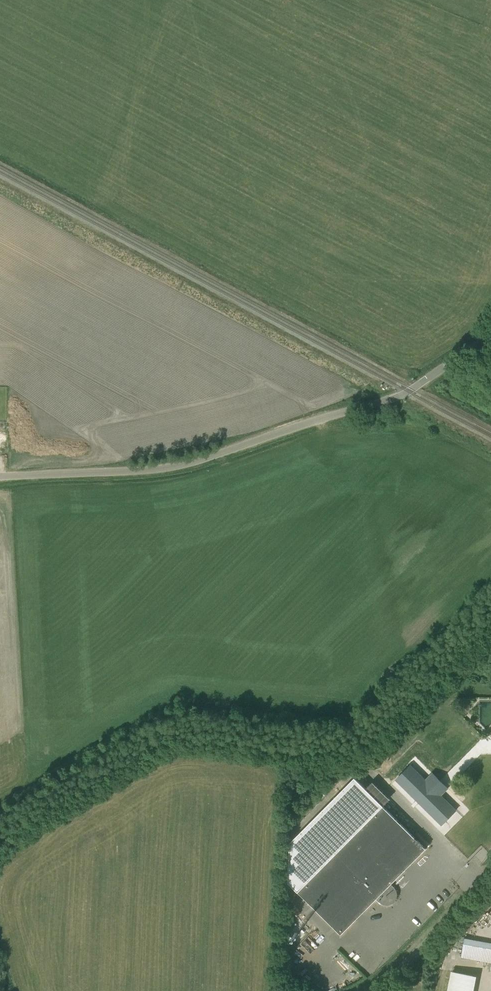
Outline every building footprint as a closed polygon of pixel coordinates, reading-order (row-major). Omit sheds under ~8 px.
[(376,769),(384,762),(377,755),(370,762),(376,769)] [(356,778),(290,844),(288,882),(298,892),(341,935),(426,849),(383,806),(356,778)] [(421,798),(434,812),(449,798),(435,784),(421,798)] [(466,937),(463,957),(490,962),(490,941),(466,937)] [(473,974),(452,970),(448,990),(469,990),(473,974)]
